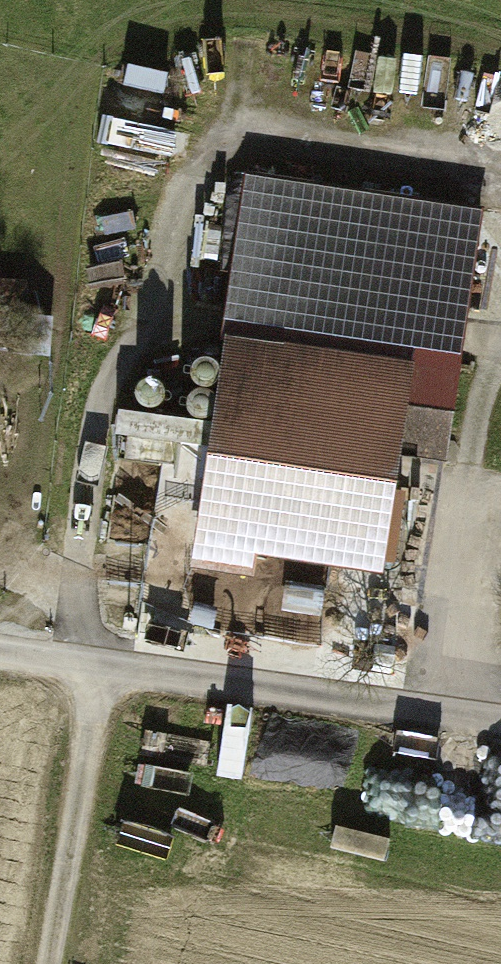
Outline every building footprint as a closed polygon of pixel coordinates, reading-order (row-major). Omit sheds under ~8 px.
[(255,173),(200,560),(266,570),(268,552),(394,570),(411,454),(445,459),(482,205),(255,173)] [(345,780),(350,726),(277,719),(271,773),(345,780)] [(424,755),(405,752),(398,799),(417,802),(424,755)]
